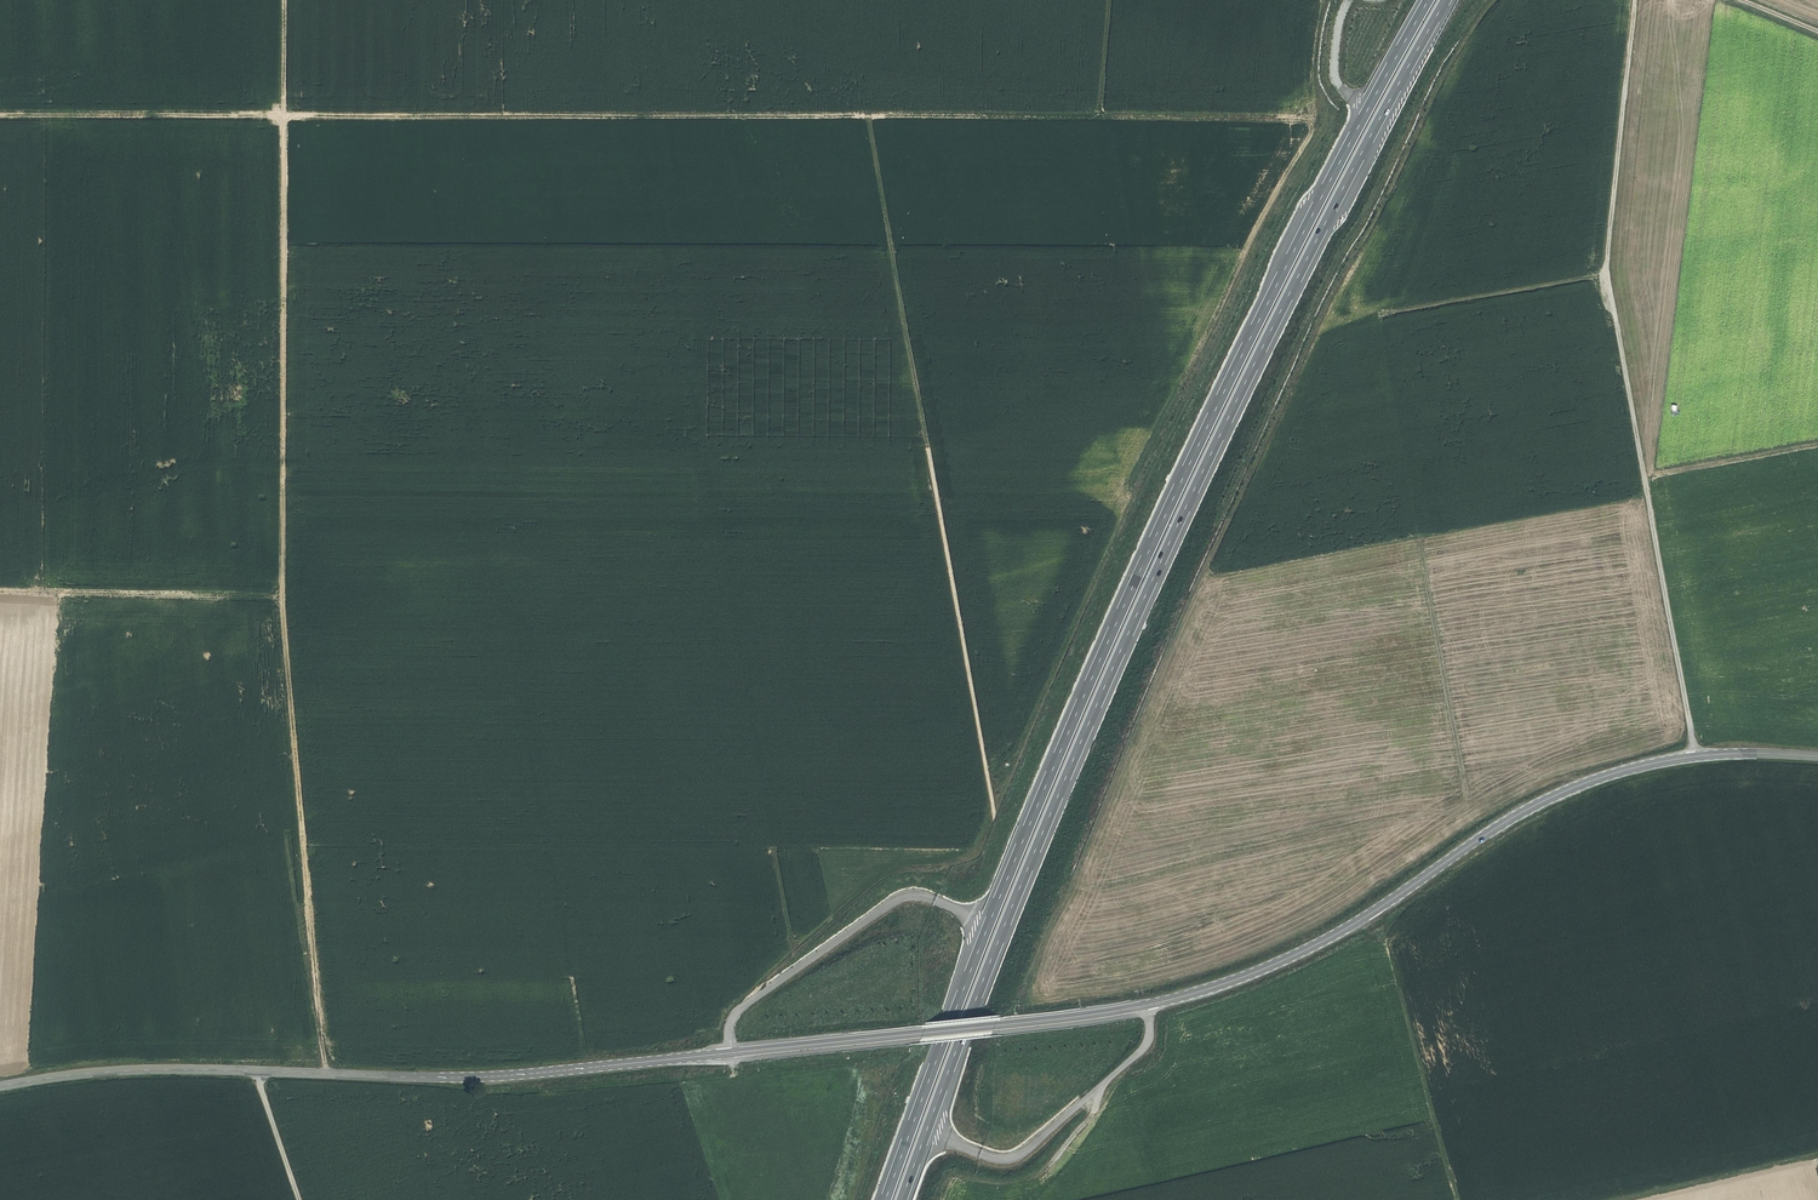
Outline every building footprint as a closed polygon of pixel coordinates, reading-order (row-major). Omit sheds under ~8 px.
[(1233,355),(1236,347),(1232,345),(1228,353),(1233,355)]
